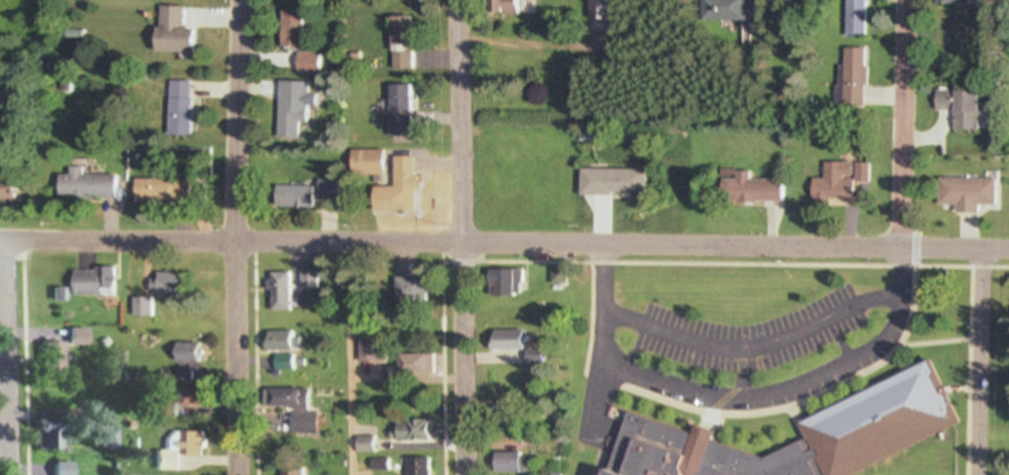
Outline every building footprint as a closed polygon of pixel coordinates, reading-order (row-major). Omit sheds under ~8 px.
[(505,15),(533,15),(533,0),(505,0),(505,15)] [(708,22),(755,21),(754,0),(708,0),(708,22)] [(849,38),(870,38),(870,0),(849,0),(849,38)] [(162,51),(201,52),(202,27),(189,27),(190,6),(163,6),(162,51)] [(285,11),(285,49),(306,49),(306,11),(285,11)] [(416,70),(416,17),(395,17),(395,70),(416,70)] [(871,48),(846,48),(846,66),(835,66),(834,107),(870,107),(871,48)] [(324,74),(324,52),(299,52),(299,74),(324,74)] [(281,139),(303,140),(304,124),(312,124),(313,81),(282,80),(281,139)] [(196,137),(196,81),(172,81),(172,137),(196,137)] [(416,142),(417,85),(394,85),(393,142),(416,142)] [(988,131),(987,91),(939,92),(939,113),(957,113),(957,132),(988,131)] [(356,152),(356,174),(398,175),(397,211),(419,212),(419,152),(356,152)] [(814,178),(814,202),(858,203),(859,178),(846,178),(846,163),(826,162),(826,178),(814,178)] [(650,169),(592,169),(592,195),(650,195),(650,169)] [(754,178),(754,170),(739,170),(739,179),(726,179),(726,202),(789,201),(788,178),(754,178)] [(121,198),(121,172),(61,172),(61,198),(121,198)] [(944,176),(943,209),(1001,210),(1002,177),(944,176)] [(195,179),(137,179),(137,204),(195,204),(195,179)] [(0,181),(0,201),(27,201),(27,181),(0,181)] [(279,208),(321,207),(320,183),(279,184),(279,208)] [(511,268),(511,295),(526,295),(526,268),(511,268)] [(295,272),(274,272),(274,306),(295,306),(295,272)] [(529,350),(529,330),(495,330),(495,350),(529,350)] [(268,331),(268,354),(301,354),(301,331),(268,331)] [(381,363),(381,336),(360,336),(360,363),(381,363)] [(436,376),(436,352),(402,352),(402,376),(436,376)] [(936,359),(805,419),(813,436),(770,457),(719,442),(724,430),(705,425),(701,436),(636,413),(611,474),(854,474),(966,420),(936,359)] [(284,388),(284,411),(296,411),(296,433),(322,433),(323,388),(284,388)] [(402,421),(402,440),(427,440),(427,421),(402,421)] [(201,431),(169,431),(169,450),(201,450),(201,431)] [(497,453),(497,473),(531,473),(531,453),(497,453)] [(411,474),(434,474),(434,459),(411,459),(411,474)] [(57,461),(57,474),(78,474),(78,461),(57,461)]
